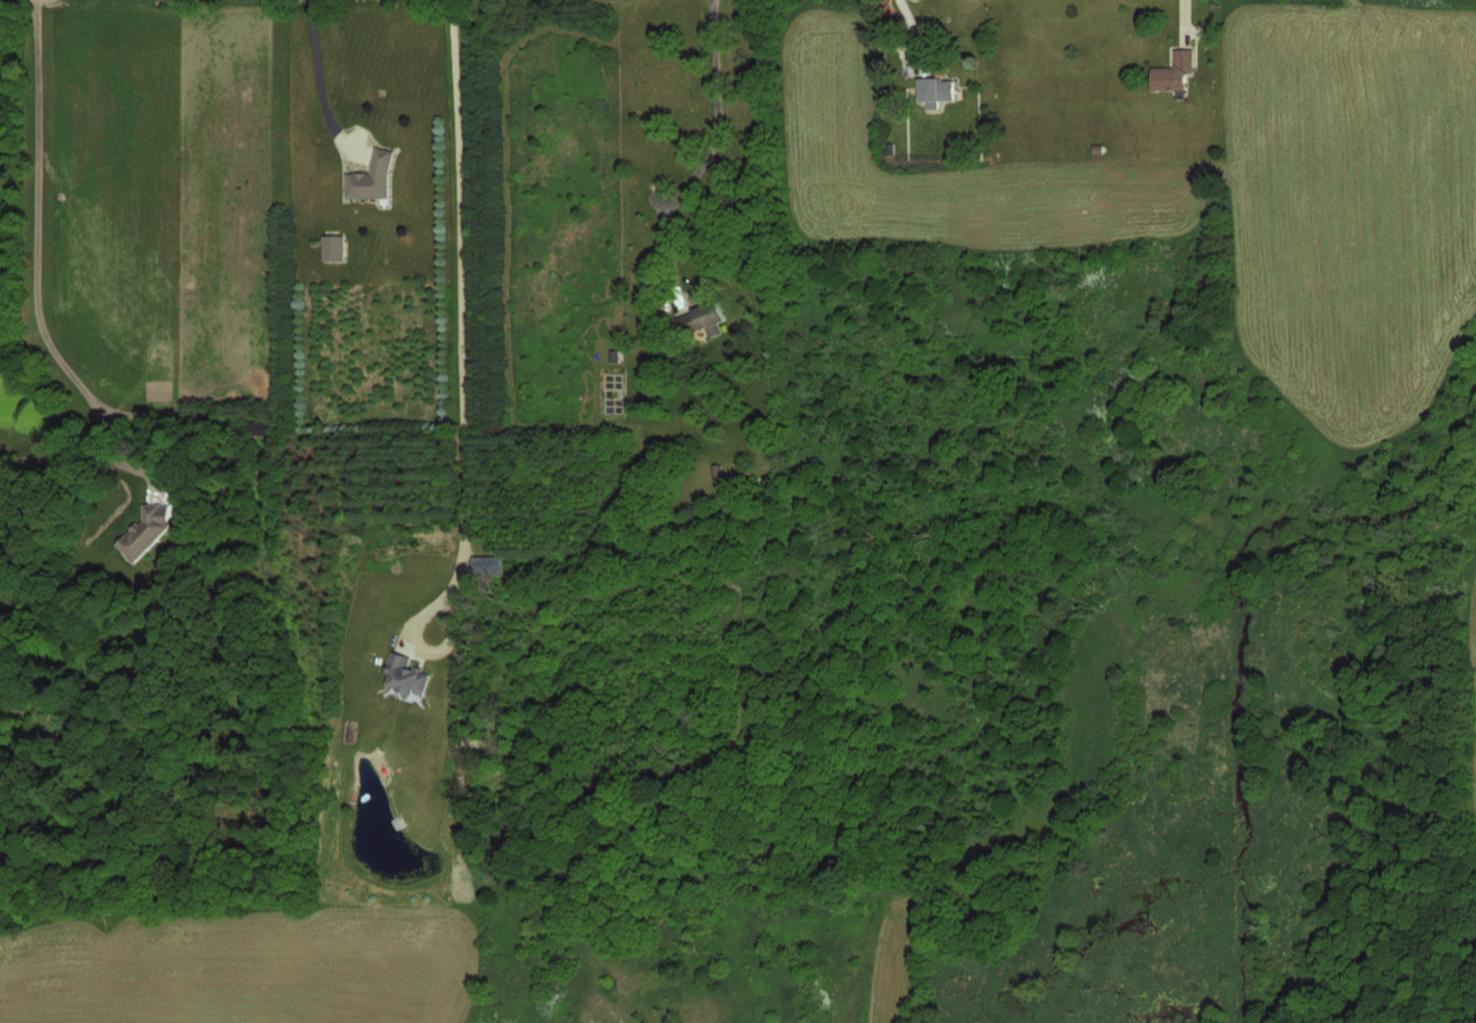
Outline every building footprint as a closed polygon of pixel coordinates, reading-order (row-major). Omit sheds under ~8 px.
[(1194,72),(1194,48),(1174,48),(1174,66),(1152,66),(1152,88),(1186,88),(1186,72),(1194,72)] [(918,101),(953,101),(953,78),(918,78),(918,101)] [(347,172),(347,197),(390,197),(390,147),(372,147),(373,172),(347,172)] [(324,261),(345,261),(345,234),(324,234),(324,261)] [(676,316),(682,335),(707,326),(710,335),(720,332),(717,323),(725,320),(718,300),(676,316)] [(175,519),(157,501),(115,543),(133,561),(175,519)] [(503,556),(473,556),(473,574),(503,574),(503,556)] [(424,696),(431,673),(409,666),(412,656),(393,651),(386,673),(391,675),(388,686),(424,696)]
